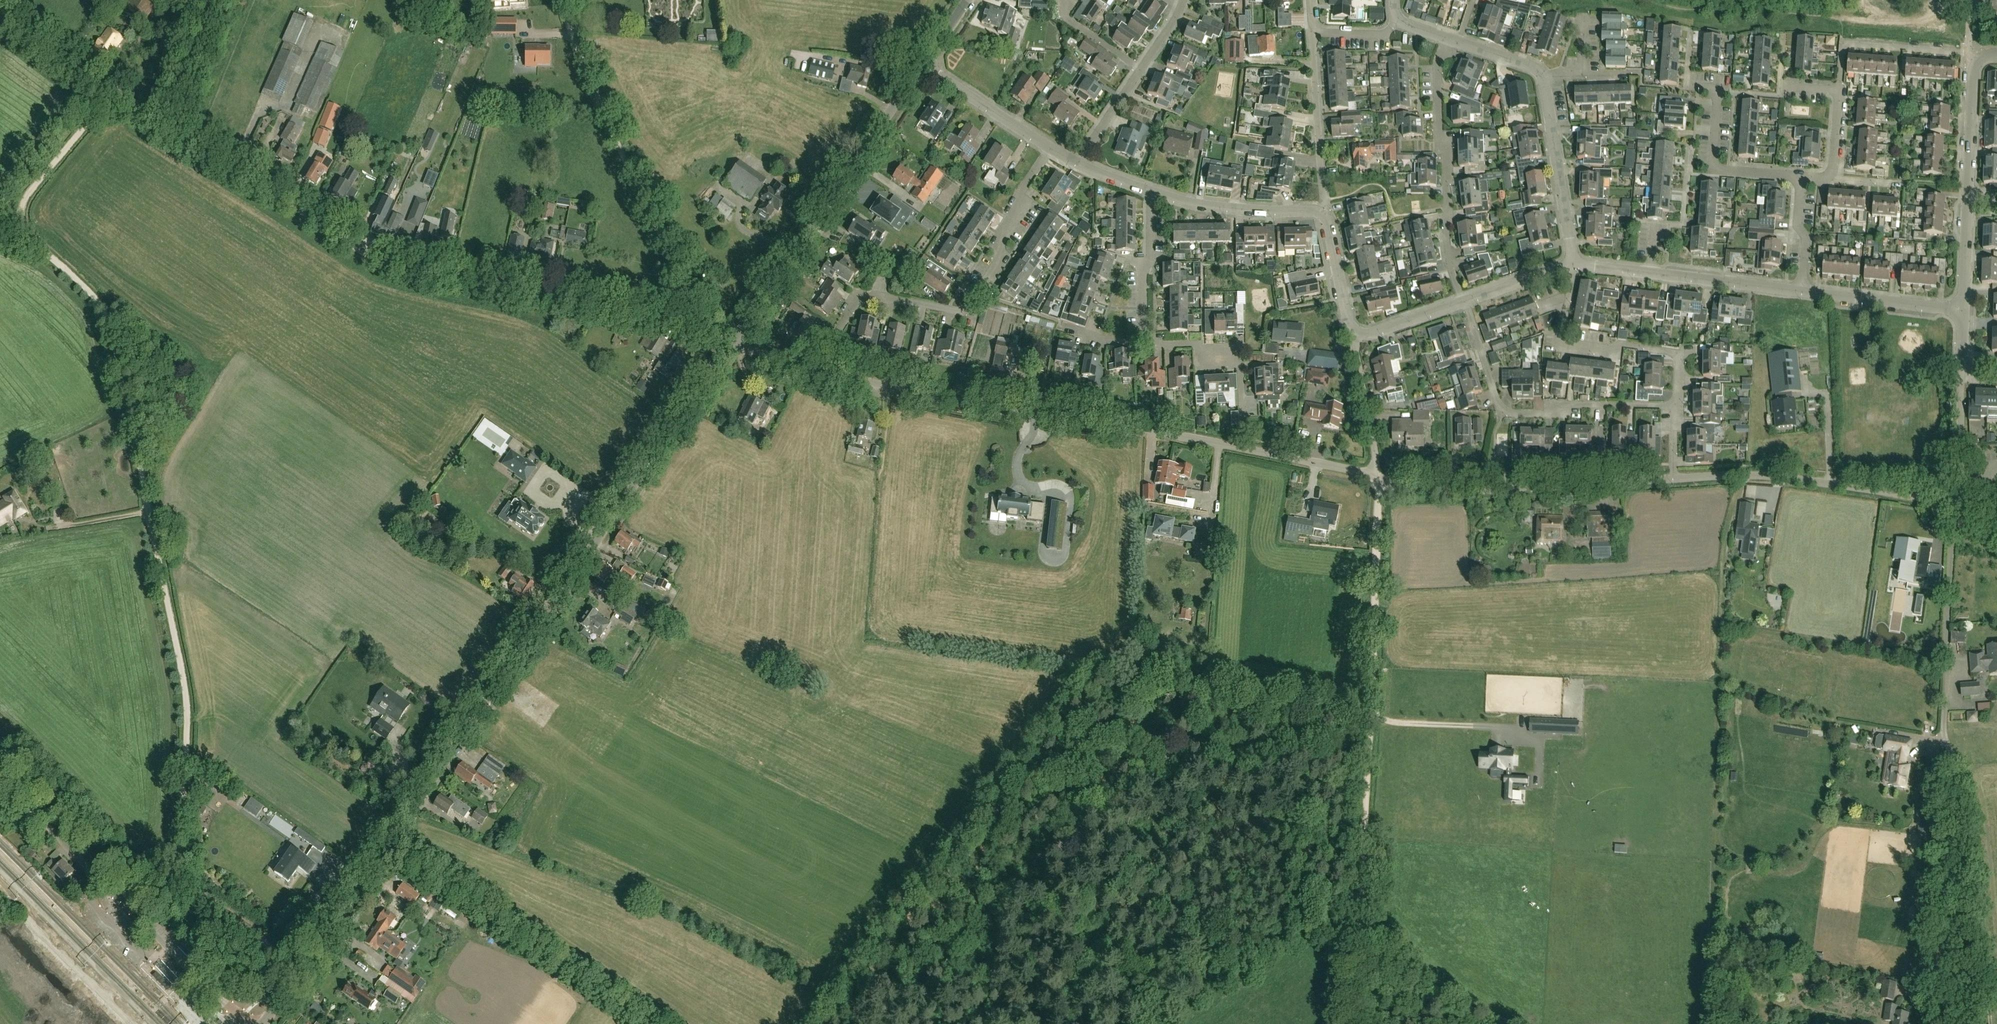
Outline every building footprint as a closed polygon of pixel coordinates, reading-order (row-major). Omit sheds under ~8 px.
[(121,11),(138,23),(153,2),(150,0),(128,0),(121,11)] [(525,0),(489,0),(490,10),(511,9),(511,5),(525,4),(525,0)] [(1019,8),(1031,9),(1031,3),(1039,3),(1039,0),(1019,0),(1019,8)] [(1101,9),(1087,0),(1083,0),(1081,2),(1083,4),(1074,17),(1079,21),(1081,17),(1091,23),(1101,9)] [(1110,0),(1087,0),(1101,9),(1105,12),(1109,6),(1107,5),(1110,0)] [(1140,14),(1156,25),(1160,21),(1158,20),(1168,6),(1162,2),(1159,6),(1150,0),(1149,0),(1140,14)] [(1328,6),(1334,6),(1334,17),(1348,18),(1348,6),(1349,6),(1349,0),(1328,0),(1328,6)] [(1455,2),(1453,8),(1458,10),(1460,3),(1466,5),(1468,0),(1456,0),(1455,2)] [(1501,1),(1498,12),(1487,8),(1483,19),(1504,26),(1499,24),(1503,13),(1509,16),(1513,5),(1501,1)] [(298,5),(286,36),(306,43),(318,12),(298,5)] [(982,24),(999,30),(998,33),(1007,37),(1005,43),(1015,46),(1020,32),(1011,29),(1012,25),(1016,12),(1006,9),(1005,13),(988,7),(986,13),(985,13),(984,15),(984,17),(982,24)] [(1278,21),(1291,21),(1291,15),(1284,15),(1284,9),(1278,9),(1278,21)] [(1140,14),(1136,11),(1132,17),(1134,18),(1128,27),(1127,27),(1142,37),(1148,28),(1153,31),(1156,25),(1140,14)] [(1539,20),(1537,24),(1563,32),(1566,20),(1549,15),(1547,22),(1539,20)] [(1479,30),(1481,31),(1478,39),(1499,46),(1504,48),(1507,39),(1500,37),(1504,26),(1483,19),(1479,30)] [(492,20),(492,34),(516,34),(516,20),(492,20)] [(1212,20),(1210,26),(1222,32),(1224,26),(1212,20)] [(344,22),(343,28),(352,31),(354,25),(344,22)] [(1127,27),(1128,27),(1121,23),(1118,28),(1119,30),(1113,39),(1127,49),(1134,39),(1138,42),(1142,37),(1127,27)] [(1219,39),(1222,32),(1210,26),(1202,23),(1200,30),(1189,25),(1184,38),(1201,45),(1204,37),(1211,40),(1213,36),(1219,39)] [(724,24),(709,24),(710,34),(724,34),(724,24)] [(1559,44),(1563,32),(1537,24),(1536,28),(1544,31),(1541,39),(1559,44)] [(93,52),(107,62),(123,38),(108,28),(93,52)] [(1665,30),(1664,41),(1680,42),(1681,31),(1665,30)] [(1704,48),(1721,50),(1721,39),(1722,33),(1708,30),(1707,38),(1705,38),(1704,48)] [(1757,40),(1758,38),(1758,34),(1751,33),(1751,38),(1751,43),(1757,44),(1756,51),(1771,52),(1772,41),(1757,40)] [(1260,56),(1274,55),(1272,39),(1258,40),(1258,38),(1253,38),(1253,35),(1240,36),(1241,50),(1247,50),(1247,48),(1257,47),(1257,48),(1259,47),(1260,56)] [(1555,57),(1559,44),(1541,39),(1539,46),(1531,44),(1529,49),(1537,51),(1537,52),(1555,57)] [(1799,39),(1798,52),(1813,53),(1819,53),(1820,49),(1813,48),(1814,40),(1799,39)] [(1105,60),(1108,55),(1098,48),(1087,40),(1081,48),(1092,56),(1097,60),(1092,67),(1108,78),(1115,67),(1105,60)] [(1679,53),(1680,42),(1664,41),(1664,51),(1679,53)] [(1193,66),(1199,51),(1188,46),(1185,52),(1174,48),(1170,57),(1188,64),(1193,66)] [(526,47),(526,67),(537,67),(537,65),(550,65),(550,48),(535,48),(535,47),(526,47)] [(1720,61),(1721,50),(1704,48),(1704,59),(1720,61)] [(261,95),(265,96),(279,103),(282,96),(299,58),(282,50),(261,95)] [(1771,63),(1771,52),(1756,51),(1750,50),(1750,55),(1756,55),(1755,62),(1771,63)] [(1679,64),(1679,53),(1664,51),(1663,62),(1679,64)] [(1813,60),(1813,53),(1798,52),(1797,63),(1812,64),(1819,65),(1819,60),(1813,60)] [(1860,76),(1861,57),(1854,57),(1855,53),(1849,53),(1848,74),(1855,75),(1854,85),(1859,85),(1860,76)] [(1329,55),(1329,67),(1346,66),(1353,65),(1353,60),(1346,60),(1345,54),(1329,55)] [(1872,76),(1873,58),(1866,58),(1867,54),(1861,54),(1861,57),(1860,76),(1867,76),(1866,86),(1872,86),(1872,76)] [(1884,77),(1885,59),(1878,59),(1878,55),(1873,55),(1873,58),(1872,76),(1879,77),(1878,87),(1883,87),(1884,77)] [(1885,55),(1885,59),(1884,77),(1891,78),(1890,88),(1895,88),(1896,78),(1897,60),(1890,60),(1890,56),(1885,55)] [(1190,72),(1185,70),(1188,64),(1170,57),(1166,66),(1177,71),(1175,77),(1183,80),(1189,83),(1192,77),(1189,75),(1190,72)] [(1390,63),(1390,71),(1409,70),(1408,57),(1389,58),(1389,59),(1381,59),(1381,63),(1390,63)] [(1918,80),(1919,62),(1912,61),(1912,57),(1907,57),(1907,61),(1906,79),(1913,79),(1912,89),(1918,90),(1918,80)] [(1065,58),(1062,62),(1064,64),(1063,65),(1071,71),(1075,65),(1065,58)] [(1930,81),(1931,62),(1924,62),(1925,58),(1919,58),(1919,62),(1918,80),(1925,80),(1925,90),(1930,90),(1930,81)] [(336,68),(314,59),(295,103),(297,104),(305,108),(317,113),(333,76),(336,68)] [(1721,67),(1722,62),(1720,62),(1720,61),(1704,59),(1703,70),(1719,72),(1719,67),(1721,67)] [(1942,81),(1942,63),(1936,63),(1936,59),(1931,59),(1931,62),(1930,81),(1937,81),(1936,91),(1942,91),(1942,81)] [(1463,63),(1461,67),(1460,66),(1458,67),(1456,71),(1457,73),(1459,73),(1459,74),(1479,82),(1473,80),(1476,72),(1482,74),(1486,65),(1473,60),(1471,66),(1463,63)] [(1943,60),(1942,63),(1942,81),(1949,82),(1948,92),(1954,92),(1954,82),(1955,82),(1956,64),(1948,64),(1948,60),(1943,60)] [(832,81),(836,67),(813,61),(809,75),(832,81)] [(1678,75),(1679,64),(1663,62),(1662,73),(1678,75)] [(1770,75),(1771,63),(1755,62),(1749,62),(1749,66),(1755,67),(1755,73),(1770,75)] [(1812,71),(1812,64),(1797,63),(1796,74),(1811,75),(1810,77),(1818,78),(1818,72),(1812,71)] [(862,67),(862,69),(850,66),(846,81),(858,84),(858,87),(866,89),(871,69),(862,67)] [(1346,72),(1346,66),(1329,67),(1330,77),(1354,76),(1353,71),(1346,72)] [(1079,82),(1083,85),(1075,96),(1085,103),(1089,98),(1095,102),(1098,96),(1102,91),(1092,84),(1095,78),(1083,70),(1079,75),(1081,77),(1079,82)] [(1409,83),(1409,70),(1390,71),(1390,79),(1382,80),(1382,84),(1409,83)] [(1260,78),(1264,79),(1262,87),(1266,88),(1270,89),(1270,88),(1287,91),(1289,83),(1273,80),(1274,74),(1261,72),(1260,78)] [(1040,93),(1049,81),(1037,73),(1031,83),(1024,78),(1012,96),(1024,105),(1030,96),(1035,89),(1040,93)] [(1677,86),(1678,75),(1662,73),(1661,84),(1677,86)] [(1754,87),(1769,88),(1770,75),(1755,74),(1748,73),(1748,74),(1745,74),(1745,75),(1745,78),(1748,78),(1754,78),(1754,87)] [(1168,93),(1176,96),(1183,80),(1175,77),(1168,74),(1166,80),(1155,76),(1155,77),(1153,76),(1150,83),(1152,84),(1151,85),(1168,93)] [(1476,90),(1479,82),(1459,74),(1454,86),(1462,88),(1460,95),(1463,96),(1474,100),(1476,96),(1477,94),(1475,94),(1476,90)] [(1989,74),(1988,93),(1996,93),(1996,96),(1995,102),(1996,102),(1996,74),(1989,74)] [(1354,81),(1354,76),(1330,77),(1330,88),(1347,87),(1347,81),(1354,81)] [(1410,95),(1409,83),(1382,84),(1382,89),(1391,89),(1391,96),(1410,95)] [(1165,102),(1167,96),(1168,93),(1151,85),(1147,95),(1150,96),(1158,99),(1156,105),(1167,110),(1170,104),(1165,102)] [(1499,102),(1506,102),(1505,85),(1497,85),(1499,102)] [(1529,107),(1527,96),(1525,86),(1510,88),(1511,96),(1513,110),(1529,107)] [(1348,93),(1347,87),(1330,88),(1331,96),(1331,99),(1355,98),(1355,96),(1355,93),(1348,93)] [(1632,104),(1632,96),(1632,87),(1620,88),(1621,104),(1621,111),(1626,111),(1626,104),(1632,104)] [(1286,96),(1287,91),(1270,88),(1270,89),(1269,96),(1268,99),(1285,102),(1286,96)] [(1599,105),(1598,88),(1587,89),(1588,112),(1593,112),(1593,105),(1599,105)] [(1610,112),(1609,88),(1598,88),(1599,105),(1605,105),(1605,112),(1610,112)] [(1621,104),(1620,88),(1609,88),(1610,112),(1615,112),(1615,105),(1621,104)] [(1588,112),(1587,89),(1576,89),(1576,96),(1576,106),(1583,106),(1583,113),(1588,112)] [(1067,98),(1064,96),(1057,91),(1053,96),(1049,102),(1059,109),(1054,117),(1069,128),(1078,115),(1063,104),(1067,98)] [(1410,109),(1410,96),(1410,95),(1391,96),(1392,105),(1383,105),(1383,110),(1392,110),(1410,109)] [(1284,110),(1285,102),(1268,99),(1264,98),(1260,97),(1258,106),(1255,105),(1254,111),(1267,113),(1268,107),(1284,110)] [(1667,104),(1666,116),(1685,117),(1686,106),(1672,104),(1673,98),(1661,97),(1660,103),(1667,104)] [(1355,103),(1361,103),(1363,103),(1363,98),(1360,98),(1355,98),(1331,99),(1331,111),(1349,110),(1348,104),(1355,103)] [(1470,116),(1481,116),(1481,105),(1468,100),(1464,109),(1454,110),(1454,123),(1471,123),(1470,116)] [(1855,114),(1858,114),(1876,116),(1877,109),(1887,110),(1887,104),(1878,104),(1878,103),(1859,102),(1859,109),(1855,109),(1855,114)] [(1744,103),(1743,114),(1759,115),(1760,104),(1744,103)] [(1807,104),(1788,103),(1788,111),(1806,112),(1807,104)] [(939,135),(946,124),(940,120),(945,113),(932,104),(920,123),(927,128),(924,133),(934,140),(938,134),(939,135)] [(1178,114),(1181,107),(1174,105),(1171,111),(1178,114)] [(339,110),(328,106),(322,122),(333,127),(339,110)] [(1932,113),(1932,120),(1950,122),(1954,122),(1954,117),(1950,117),(1951,109),(1933,108),(1923,107),(1923,112),(1932,113)] [(1292,124),(1271,120),(1266,120),(1267,113),(1254,111),(1253,117),(1264,119),(1262,128),(1269,129),(1273,130),(1273,129),(1290,132),(1292,124)] [(1354,125),(1361,124),(1361,114),(1347,114),(1347,121),(1332,122),(1333,137),(1354,136),(1354,125)] [(1758,126),(1759,115),(1743,114),(1742,125),(1758,126)] [(1886,117),(1876,116),(1858,114),(1858,121),(1854,121),(1854,126),(1857,127),(1875,128),(1876,121),(1886,122),(1886,117)] [(1404,137),(1423,136),(1423,121),(1411,121),(1411,115),(1398,115),(1398,126),(1403,126),(1404,137)] [(1684,129),(1685,117),(1666,116),(1666,122),(1659,121),(1658,133),(1670,134),(1671,128),(1684,129)] [(1950,128),(1950,122),(1932,120),(1922,119),(1922,124),(1931,125),(1931,132),(1949,134),(1949,133),(1953,134),(1953,129),(1950,128)] [(1986,122),(1986,135),(1996,136),(1996,123),(1986,122)] [(293,145),(302,130),(290,123),(281,139),(284,141),(275,157),(277,158),(276,159),(279,161),(280,160),(282,161),(283,158),(291,163),(296,155),(294,154),(298,148),(293,145)] [(1140,142),(1144,144),(1149,130),(1137,125),(1133,124),(1131,130),(1135,131),(1134,134),(1123,130),(1120,138),(1121,138),(1116,152),(1133,159),(1140,142)] [(1758,136),(1758,126),(1742,125),(1741,134),(1758,136)] [(1198,140),(1204,141),(1205,130),(1195,126),(1193,131),(1199,134),(1198,140)] [(1537,133),(1532,134),(1531,126),(1511,130),(1512,131),(1513,142),(1515,150),(1539,145),(1537,133)] [(966,127),(957,140),(950,135),(942,146),(951,151),(953,147),(954,148),(955,147),(964,153),(960,158),(967,163),(975,151),(970,148),(978,135),(966,127)] [(1288,144),(1290,132),(1273,129),(1273,130),(1271,140),(1271,141),(1288,144)] [(1809,130),(1796,129),(1796,140),(1801,141),(1800,147),(1821,149),(1822,137),(1809,136),(1809,130)] [(319,130),(313,143),(325,147),(330,134),(319,130)] [(1608,130),(1592,130),(1592,135),(1580,135),(1579,147),(1601,147),(1602,139),(1603,139),(1603,136),(1608,136),(1608,130)] [(1188,156),(1192,137),(1168,131),(1163,150),(1188,156)] [(1484,132),(1471,132),(1461,132),(1461,143),(1460,143),(1460,155),(1479,155),(1485,155),(1484,132)] [(1856,145),(1859,145),(1878,146),(1879,139),(1888,139),(1889,134),(1879,134),(1879,133),(1861,132),(1860,140),(1856,139),(1856,145)] [(1757,147),(1758,136),(1741,134),(1740,146),(1757,147)] [(1986,135),(1985,148),(1996,149),(1996,154),(1996,136),(1986,135)] [(1926,144),(1926,150),(1944,152),(1947,152),(1948,147),(1944,147),(1945,139),(1927,138),(1917,137),(1916,143),(1926,144)] [(1287,151),(1288,144),(1271,141),(1271,140),(1267,139),(1265,148),(1258,146),(1257,153),(1270,155),(1271,149),(1287,151)] [(348,157),(353,146),(344,142),(339,154),(348,157)] [(1371,153),(1381,153),(1386,152),(1387,163),(1397,163),(1396,143),(1376,143),(1376,146),(1371,146),(1354,146),(1355,160),(1356,169),(1365,168),(1365,159),(1372,159),(1371,153)] [(1541,158),(1539,145),(1521,149),(1522,156),(1516,157),(1517,167),(1531,165),(1530,159),(1541,158)] [(1650,150),(1650,155),(1674,157),(1674,146),(1658,145),(1657,151),(1650,150)] [(1888,146),(1878,146),(1859,145),(1859,152),(1855,151),(1855,156),(1859,156),(1877,158),(1877,157),(1877,151),(1887,151),(1888,146)] [(1756,159),(1757,147),(1740,146),(1739,157),(1756,159)] [(1012,175),(1002,168),(1010,156),(1001,150),(1000,151),(995,147),(984,164),(993,171),(991,173),(990,172),(984,181),(994,188),(998,183),(1001,185),(999,187),(1002,189),(1012,175)] [(1601,159),(1601,147),(1579,147),(1579,159),(1590,159),(1590,165),(1605,165),(1605,159),(1601,159)] [(1820,162),(1821,149),(1800,147),(1800,148),(1801,148),(1800,154),(1794,154),(1793,166),(1806,167),(1807,161),(1820,162)] [(1943,158),(1944,152),(1926,150),(1916,149),(1915,155),(1925,155),(1925,162),(1943,164),(1947,164),(1947,159),(1943,158)] [(1269,161),(1270,155),(1257,153),(1256,158),(1269,161)] [(313,164),(314,164),(304,179),(316,186),(325,171),(327,173),(333,163),(320,154),(313,164)] [(1425,162),(1425,157),(1413,157),(1413,154),(1398,154),(1398,161),(1413,161),(1413,163),(1416,163),(1416,174),(1412,174),(1412,175),(1416,175),(1420,175),(1436,175),(1437,163),(1425,162)] [(1996,154),(1996,159),(1985,159),(1984,171),(1996,172),(1996,154)] [(1479,155),(1460,155),(1460,168),(1472,168),(1472,174),(1485,174),(1485,155),(1479,155)] [(1673,168),(1674,157),(1650,155),(1650,160),(1656,161),(1656,167),(1673,168)] [(1887,158),(1877,157),(1877,158),(1859,156),(1858,163),(1854,163),(1854,168),(1858,169),(1873,170),(1872,176),(1885,177),(1886,171),(1876,170),(1876,163),(1886,163),(1887,158)] [(1219,189),(1222,171),(1216,170),(1217,163),(1203,160),(1201,174),(1208,176),(1206,187),(1219,189)] [(1272,170),(1276,171),(1293,174),(1295,165),(1273,161),(1272,170)] [(1942,171),(1943,164),(1925,162),(1915,162),(1914,167),(1925,167),(1924,175),(1942,176),(1946,176),(1946,171),(1942,171)] [(1230,172),(1222,171),(1219,189),(1231,192),(1233,180),(1240,181),(1243,167),(1231,165),(1230,172)] [(1245,176),(1252,178),(1254,167),(1246,165),(1245,176)] [(438,183),(442,170),(430,166),(426,179),(438,183)] [(1528,182),(1529,188),(1545,185),(1544,174),(1537,175),(1536,166),(1518,169),(1520,183),(1528,182)] [(1672,179),(1673,168),(1656,167),(1655,173),(1649,172),(1648,177),(1672,179)] [(923,204),(942,175),(931,168),(921,182),(914,178),(914,177),(900,168),(893,179),(907,188),(910,183),(916,188),(911,196),(923,204)] [(351,169),(343,182),(340,180),(331,195),(343,202),(346,197),(352,201),(358,192),(351,188),(352,188),(351,187),(359,175),(351,169)] [(1598,185),(1604,185),(1604,176),(1608,176),(1612,177),(1612,171),(1608,170),(1594,170),(1594,176),(1582,176),(1582,187),(1598,188),(1598,185)] [(1291,185),(1293,174),(1276,171),(1274,181),(1274,182),(1291,185)] [(1984,171),(1984,184),(1995,184),(1995,192),(1996,192),(1996,172),(1984,171)] [(1487,176),(1472,178),(1472,184),(1461,185),(1463,197),(1481,195),(1479,182),(1503,179),(1502,172),(1487,174),(1487,176)] [(759,178),(745,199),(750,203),(753,198),(755,196),(762,200),(761,201),(764,203),(759,210),(770,218),(775,211),(778,213),(786,201),(783,199),(788,192),(777,185),(772,192),(769,190),(768,191),(762,186),(767,179),(761,175),(759,178)] [(1056,175),(1049,185),(1069,199),(1070,199),(1064,196),(1069,189),(1074,193),(1081,182),(1070,175),(1066,182),(1056,175)] [(1425,187),(1436,188),(1436,175),(1420,175),(1416,175),(1412,175),(1412,187),(1412,188),(1411,190),(1407,190),(1407,195),(1412,195),(1412,194),(1425,194),(1425,187)] [(1671,190),(1672,179),(1648,177),(1648,178),(1645,177),(1642,177),(1642,182),(1644,182),(1648,182),(1654,183),(1654,189),(1671,190)] [(390,178),(383,194),(390,197),(398,182),(390,178)] [(1289,193),(1291,185),(1274,182),(1274,181),(1270,180),(1269,189),(1261,188),(1260,194),(1276,197),(1279,194),(1279,191),(1289,193)] [(1058,216),(1069,199),(1049,185),(1042,195),(1051,202),(1047,208),(1058,216)] [(1547,196),(1545,185),(1529,188),(1530,193),(1522,194),(1525,209),(1538,206),(1537,200),(1541,199),(1540,197),(1547,196)] [(1703,185),(1702,198),(1718,199),(1724,199),(1724,198),(1731,199),(1731,195),(1724,194),(1718,194),(1719,185),(1703,185)] [(1603,200),(1603,188),(1598,188),(1582,187),(1581,199),(1593,200),(1593,206),(1608,206),(1608,200),(1603,200)] [(1786,195),(1774,195),(1775,189),(1763,188),(1762,194),(1759,193),(1759,199),(1764,199),(1764,206),(1785,208),(1786,195)] [(1840,211),(1842,192),(1835,192),(1835,189),(1830,188),(1828,207),(1822,206),(1821,219),(1828,219),(1829,210),(1835,210),(1835,219),(1840,220),(1841,211),(1840,211)] [(1671,201),(1671,190),(1654,189),(1653,195),(1647,194),(1647,199),(1671,201)] [(1852,212),(1853,194),(1847,193),(1847,189),(1842,189),(1842,192),(1840,211),(1841,211),(1848,211),(1847,221),(1852,222),(1853,212),(1852,212)] [(1854,190),(1853,194),(1852,212),(1853,212),(1860,212),(1859,222),(1864,222),(1864,212),(1865,212),(1866,195),(1859,194),(1859,190),(1854,190)] [(1917,201),(1927,202),(1926,209),(1944,211),(1948,211),(1948,209),(1947,208),(1947,206),(1945,206),(1945,198),(1930,197),(1930,191),(1918,190),(1917,201)] [(1481,195),(1463,197),(1464,210),(1476,208),(1476,214),(1490,213),(1487,194),(1481,195)] [(1885,218),(1886,200),(1879,200),(1880,197),(1877,197),(1877,196),(1875,196),(1874,199),(1873,217),(1880,218),(1879,228),(1884,228),(1885,218)] [(1887,197),(1886,200),(1885,218),(1892,219),(1891,229),(1896,229),(1897,219),(1899,201),(1891,201),(1892,198),(1889,198),(1889,197),(1887,197)] [(724,198),(714,213),(727,221),(736,207),(724,198)] [(1349,209),(1351,220),(1380,214),(1379,208),(1366,211),(1365,206),(1372,204),(1371,198),(1358,201),(1359,207),(1349,209)] [(1717,205),(1718,199),(1702,198),(1701,209),(1717,210),(1723,210),(1726,210),(1726,206),(1723,206),(1717,205)] [(423,214),(424,215),(428,202),(417,199),(412,215),(411,214),(407,227),(418,231),(422,219),(421,218),(423,214)] [(1674,207),(1670,207),(1671,201),(1647,199),(1644,199),(1644,205),(1646,205),(1645,213),(1649,214),(1648,219),(1663,221),(1664,212),(1670,213),(1674,213),(1674,207)] [(880,200),(870,213),(893,228),(902,216),(908,219),(912,212),(900,204),(896,211),(888,205),(880,200)] [(1116,204),(1116,212),(1135,212),(1135,200),(1117,200),(1108,200),(1108,204),(1116,204)] [(384,229),(388,221),(394,209),(385,205),(378,220),(377,220),(371,232),(383,238),(386,230),(384,229)] [(1784,220),(1785,208),(1764,206),(1761,206),(1760,230),(1771,231),(1772,219),(1784,220)] [(994,217),(981,208),(975,218),(988,226),(994,217)] [(1944,218),(1944,211),(1926,209),(1916,208),(1916,213),(1926,214),(1925,221),(1943,223),(1947,223),(1947,221),(1946,220),(1946,218),(1944,218)] [(1717,217),(1717,210),(1701,209),(1701,221),(1721,222),(1722,222),(1722,217),(1717,217)] [(935,234),(942,224),(922,210),(915,220),(935,234)] [(1528,225),(1530,232),(1547,228),(1543,214),(1530,218),(1528,210),(1515,213),(1518,228),(1528,225)] [(1612,228),(1612,211),(1601,211),(1601,216),(1589,216),(1588,228),(1612,228)] [(1135,225),(1135,212),(1116,212),(1116,220),(1108,220),(1108,225),(1135,225)] [(1369,221),(1375,220),(1381,219),(1380,214),(1351,220),(1353,231),(1364,228),(1364,229),(1370,227),(1369,221)] [(1488,216),(1490,223),(1497,221),(1495,214),(1488,216)] [(1059,231),(1063,225),(1066,225),(1068,223),(1057,215),(1054,219),(1049,216),(1042,225),(1062,239),(1065,235),(1059,231)] [(392,222),(388,221),(384,229),(386,230),(383,238),(393,242),(393,241),(395,242),(397,243),(399,241),(400,238),(400,236),(398,235),(397,234),(400,227),(400,226),(403,220),(395,216),(392,222)] [(564,219),(552,216),(549,233),(561,235),(564,219)] [(1460,226),(1461,238),(1477,236),(1476,224),(1483,223),(1482,217),(1470,218),(1471,225),(1460,226)] [(988,226),(975,218),(969,227),(982,235),(985,231),(988,226)] [(421,247),(431,250),(434,235),(438,236),(440,228),(425,225),(427,220),(423,219),(415,241),(421,243),(421,247)] [(857,219),(848,233),(868,246),(874,237),(880,241),(885,233),(872,224),(869,227),(857,219)] [(1406,221),(1407,226),(1405,227),(1407,233),(1402,234),(1403,239),(1408,238),(1431,234),(1429,222),(1419,224),(1418,219),(1406,221)] [(1943,230),(1943,223),(1925,221),(1915,220),(1915,225),(1925,226),(1924,233),(1914,233),(1914,239),(1926,240),(1927,234),(1942,235),(1946,235),(1946,233),(1945,232),(1945,230),(1943,230)] [(445,221),(441,238),(451,240),(454,223),(445,221)] [(1701,221),(1700,230),(1709,231),(1709,232),(1715,232),(1715,233),(1721,233),(1729,233),(1732,229),(1722,229),(1721,229),(1721,222),(1701,221)] [(1086,234),(1090,228),(1082,222),(1078,228),(1086,234)] [(1996,222),(1996,228),(1984,228),(1984,239),(1996,239),(1996,222)] [(1062,239),(1042,225),(1036,234),(1050,244),(1054,239),(1059,243),(1062,239)] [(1135,238),(1135,225),(1108,225),(1108,230),(1116,230),(1116,238),(1135,238)] [(1185,251),(1185,226),(1173,226),(1173,244),(1179,244),(1179,251),(1185,251)] [(1196,244),(1196,226),(1185,226),(1185,251),(1190,251),(1190,244),(1196,244)] [(1207,250),(1207,226),(1196,226),(1196,244),(1202,244),(1202,250),(1207,250)] [(1217,244),(1217,226),(1207,226),(1207,250),(1212,250),(1212,244),(1217,244)] [(1229,226),(1217,226),(1217,244),(1217,250),(1223,250),(1223,244),(1229,244),(1229,226)] [(980,239),(982,235),(969,227),(963,236),(976,244),(980,239)] [(1376,232),(1371,233),(1365,235),(1364,229),(1364,228),(1353,231),(1346,232),(1348,243),(1372,238),(1377,237),(1376,232)] [(1550,242),(1547,228),(1530,232),(1532,239),(1520,242),(1523,256),(1536,253),(1534,246),(1550,242)] [(1612,229),(1612,228),(1588,228),(1588,240),(1600,241),(1599,246),(1613,246),(1614,240),(1605,240),(1605,229),(1612,229)] [(1294,250),(1294,231),(1284,231),(1284,229),(1277,229),(1277,253),(1285,253),(1285,251),(1294,250)] [(1304,231),(1294,231),(1294,250),(1304,250),(1304,253),(1312,252),(1312,229),(1304,229),(1304,231)] [(1761,237),(1760,254),(1781,255),(1782,243),(1774,243),(1774,238),(1770,237),(1771,231),(1751,229),(1750,236),(1761,237)] [(568,230),(566,242),(584,246),(586,234),(568,230)] [(1693,238),(1693,242),(1714,243),(1715,240),(1708,239),(1709,239),(1709,232),(1709,231),(1700,230),(1694,230),(1693,238)] [(1255,254),(1254,231),(1243,231),(1244,238),(1237,238),(1237,251),(1237,258),(1245,258),(1245,255),(1255,254)] [(1275,257),(1274,237),(1266,237),(1266,231),(1254,231),(1255,254),(1265,254),(1265,257),(1275,257)] [(1052,253),(1047,249),(1050,244),(1036,234),(1030,243),(1050,257),(1052,253)] [(1391,234),(1383,236),(1385,247),(1393,245),(1391,234)] [(1433,244),(1431,234),(1408,238),(1409,243),(1415,242),(1416,248),(1433,244)] [(975,246),(976,244),(963,236),(957,244),(966,251),(970,254),(975,246)] [(1479,247),(1477,236),(1461,238),(1462,250),(1474,248),(1475,254),(1487,252),(1486,246),(1479,247)] [(518,266),(522,248),(524,240),(512,238),(510,246),(507,264),(518,266)] [(1134,251),(1135,238),(1116,238),(1116,246),(1108,246),(1108,251),(1116,251),(1134,251)] [(1374,249),(1373,243),(1372,238),(1348,243),(1351,254),(1358,253),(1368,251),(1368,250),(1374,249)] [(962,257),(966,251),(957,244),(950,239),(945,246),(943,249),(957,258),(959,255),(962,257)] [(1984,239),(1983,250),(1996,250),(1996,256),(1996,239),(1984,239)] [(549,267),(554,242),(544,240),(542,240),(542,242),(533,240),(529,259),(538,261),(537,265),(544,266),(549,267)] [(1693,246),(1692,254),(1694,254),(1707,255),(1707,252),(1708,247),(1708,244),(1714,244),(1714,243),(1693,242),(1693,246)] [(1047,261),(1050,257),(1030,243),(1023,253),(1025,254),(1026,254),(1038,262),(1042,257),(1047,261)] [(1068,253),(1072,246),(1068,243),(1063,250),(1068,253)] [(1435,255),(1433,244),(1416,248),(1418,254),(1404,256),(1405,261),(1412,260),(1435,255)] [(1727,251),(1725,269),(1734,269),(1735,260),(1734,260),(1734,259),(1743,259),(1743,253),(1735,252),(1735,246),(1728,246),(1728,251),(1727,251)] [(1836,258),(1837,258),(1838,248),(1833,248),(1832,258),(1825,257),(1825,247),(1819,247),(1818,259),(1824,260),(1823,275),(1823,279),(1828,280),(1828,276),(1835,276),(1836,258)] [(1381,248),(1374,249),(1368,250),(1368,251),(1358,253),(1360,263),(1376,260),(1375,254),(1382,252),(1381,248)] [(954,261),(957,258),(943,249),(941,252),(937,259),(954,270),(958,264),(954,261)] [(1848,259),(1849,259),(1850,249),(1844,249),(1844,259),(1837,258),(1836,258),(1835,276),(1835,280),(1840,281),(1840,277),(1847,277),(1848,259)] [(1114,261),(1101,257),(1103,252),(1097,250),(1096,255),(1097,256),(1096,261),(1089,259),(1087,264),(1110,272),(1114,261)] [(1855,260),(1849,259),(1848,259),(1847,277),(1847,281),(1852,281),(1852,278),(1859,278),(1861,260),(1860,260),(1861,251),(1856,250),(1855,260)] [(1185,261),(1185,256),(1185,251),(1173,252),(1173,261),(1185,261)] [(1063,253),(1058,260),(1063,263),(1067,255),(1063,253)] [(1878,264),(1879,254),(1874,253),(1873,263),(1866,263),(1864,281),(1865,281),(1864,284),(1870,285),(1870,281),(1876,281),(1878,264)] [(1040,263),(1038,262),(1026,254),(1025,254),(1019,263),(1039,276),(1042,272),(1036,268),(1040,263)] [(1781,267),(1781,255),(1760,254),(1759,270),(1772,271),(1772,267),(1781,267)] [(1891,267),(1897,268),(1898,255),(1886,254),(1885,264),(1878,264),(1876,281),(1876,285),(1882,285),(1882,282),(1889,282),(1891,267)] [(1437,266),(1435,255),(1412,260),(1413,265),(1420,264),(1421,269),(1414,271),(1415,277),(1429,274),(1427,268),(1437,266)] [(1488,271),(1494,269),(1489,255),(1478,256),(1480,263),(1465,268),(1470,283),(1489,277),(1488,271)] [(1916,268),(1916,263),(1916,258),(1911,258),(1910,267),(1903,267),(1904,255),(1898,255),(1897,268),(1903,268),(1901,285),(1902,285),(1902,289),(1907,289),(1907,285),(1914,286),(1915,268),(1916,268)] [(942,271),(930,262),(931,261),(924,256),(919,263),(924,267),(929,270),(921,282),(942,296),(950,284),(938,276),(942,271)] [(1996,256),(1996,262),(1983,262),(1982,273),(1996,273),(1996,256)] [(854,278),(860,269),(849,262),(848,263),(843,259),(838,266),(836,265),(834,267),(827,262),(820,271),(831,279),(835,274),(848,283),(853,277),(854,278)] [(1927,269),(1928,269),(1928,259),(1923,259),(1922,268),(1916,268),(1915,268),(1914,286),(1913,290),(1918,290),(1919,286),(1925,287),(1927,269)] [(1390,263),(1377,266),(1376,260),(1360,263),(1362,274),(1391,268),(1390,263)] [(1934,270),(1928,269),(1927,269),(1925,287),(1925,291),(1930,291),(1930,287),(1938,288),(1939,273),(1945,273),(1946,261),(1935,260),(1934,270)] [(1058,273),(1062,265),(1058,262),(1053,270),(1058,273)] [(1039,276),(1019,263),(1013,272),(1027,282),(1031,277),(1036,281),(1039,276)] [(1106,282),(1110,272),(1087,264),(1086,268),(1092,270),(1090,276),(1100,279),(1100,280),(1106,282)] [(1163,266),(1163,277),(1186,277),(1186,271),(1179,271),(1179,266),(1163,266)] [(1065,279),(1070,269),(1065,267),(1060,277),(1065,279)] [(1381,282),(1380,276),(1393,273),(1393,268),(1391,269),(1391,268),(1362,274),(1364,285),(1372,284),(1373,289),(1385,287),(1387,287),(1385,281),(1384,281),(1381,282)] [(1399,271),(1401,280),(1409,278),(1407,270),(1399,271)] [(1024,287),(1027,282),(1013,272),(1007,281),(1026,295),(1029,290),(1024,287)] [(1306,272),(1294,274),(1289,275),(1288,275),(1289,280),(1290,286),(1288,286),(1291,302),(1300,300),(1300,297),(1318,294),(1316,281),(1315,281),(1314,277),(1307,279),(1306,272)] [(1982,273),(1982,284),(1995,284),(1994,290),(1996,290),(1996,273),(1982,273)] [(1096,290),(1100,280),(1100,279),(1090,276),(1084,274),(1082,279),(1075,277),(1073,282),(1096,290)] [(712,290),(719,282),(712,276),(705,284),(712,290)] [(1423,295),(1442,291),(1440,280),(1430,282),(1429,276),(1417,279),(1419,289),(1421,288),(1423,295)] [(1186,282),(1186,277),(1163,277),(1163,288),(1169,288),(1180,288),(1180,282),(1186,282)] [(825,292),(815,307),(827,315),(834,305),(835,306),(841,298),(834,293),(838,287),(828,280),(821,290),(825,292)] [(1026,295),(1007,281),(1000,290),(1003,292),(997,300),(1012,305),(1015,300),(1014,300),(1018,295),(1023,299),(1026,295)] [(1092,301),(1096,290),(1073,282),(1072,287),(1078,289),(1076,295),(1092,301)] [(1583,283),(1581,294),(1604,298),(1605,293),(1598,292),(1599,286),(1583,283)] [(1187,288),(1180,288),(1169,288),(1169,299),(1201,299),(1201,294),(1193,294),(1187,294),(1187,288)] [(1396,288),(1382,290),(1384,296),(1367,299),(1370,313),(1392,309),(1390,299),(1398,298),(1396,288)] [(1622,289),(1612,288),(1611,299),(1621,301),(1622,289)] [(1644,312),(1647,294),(1633,292),(1632,299),(1624,298),(1622,316),(1630,317),(1630,316),(1643,318),(1644,312)] [(1603,303),(1604,298),(1581,294),(1579,304),(1596,308),(1597,302),(1603,303)] [(1660,296),(1647,294),(1644,312),(1657,314),(1656,321),(1665,322),(1667,303),(1659,302),(1660,296)] [(1688,315),(1691,296),(1678,294),(1676,307),(1669,306),(1667,320),(1674,321),(1675,317),(1681,318),(1682,314),(1688,315)] [(1089,311),(1092,301),(1076,295),(1074,300),(1068,298),(1066,303),(1089,311)] [(1703,297),(1691,296),(1688,315),(1695,316),(1694,323),(1707,325),(1709,311),(1701,310),(1703,297)] [(1533,298),(1520,303),(1526,320),(1534,317),(1537,325),(1541,323),(1538,315),(1539,315),(1533,298)] [(1193,304),(1193,299),(1201,299),(1169,299),(1169,310),(1187,310),(1187,304),(1193,304)] [(1732,319),(1735,301),(1722,299),(1721,309),(1715,308),(1713,322),(1724,324),(1725,318),(1732,319)] [(1008,308),(990,303),(984,301),(983,306),(989,307),(1007,313),(1008,308)] [(1748,303),(1735,301),(1732,319),(1740,320),(1739,325),(1751,327),(1753,313),(1746,312),(1748,303)] [(1037,313),(1041,305),(1037,302),(1033,311),(1037,313)] [(790,309),(802,317),(806,311),(794,303),(790,309)] [(1085,321),(1089,311),(1066,303),(1060,320),(1076,326),(1078,319),(1085,321)] [(1526,320),(1520,303),(1508,307),(1517,332),(1521,330),(1519,322),(1526,320)] [(1594,314),(1596,308),(1579,304),(1576,315),(1604,321),(1605,316),(1601,315),(1594,314)] [(1243,306),(1235,306),(1235,311),(1232,311),(1231,313),(1225,313),(1225,311),(1225,334),(1236,333),(1236,325),(1243,325),(1243,306)] [(1517,332),(1508,307),(1497,311),(1502,328),(1510,326),(1513,333),(1517,332)] [(1502,328),(1497,311),(1496,309),(1491,310),(1492,313),(1484,315),(1487,324),(1481,326),(1487,343),(1497,339),(1494,331),(1502,328)] [(1187,316),(1187,310),(1169,310),(1169,321),(1201,321),(1193,321),(1193,316),(1187,316)] [(1225,334),(1225,311),(1207,311),(1207,326),(1214,326),(1214,334),(1225,334)] [(1603,326),(1604,321),(1576,315),(1574,326),(1591,330),(1593,324),(1599,325),(1603,326)] [(804,318),(799,325),(798,324),(796,324),(792,331),(792,333),(798,337),(799,335),(811,343),(813,341),(815,340),(814,338),(815,336),(819,339),(824,331),(804,318)] [(875,349),(878,334),(872,333),(874,322),(862,319),(859,330),(852,329),(849,340),(857,341),(858,337),(866,339),(864,347),(875,349)] [(1187,326),(1193,326),(1201,326),(1201,321),(1169,321),(1169,332),(1187,332),(1187,326)] [(1299,343),(1300,326),(1274,323),(1272,341),(1299,343)] [(899,351),(904,328),(890,325),(887,339),(880,337),(877,352),(887,354),(888,349),(899,351)] [(928,351),(932,330),(915,326),(910,353),(916,354),(917,349),(928,351)] [(1461,345),(1458,333),(1446,337),(1444,328),(1429,332),(1432,342),(1437,340),(1440,351),(1461,345)] [(667,341),(656,335),(655,335),(657,331),(650,330),(646,335),(644,339),(640,346),(647,350),(646,350),(657,357),(659,354),(672,361),(667,368),(659,363),(654,369),(664,376),(669,370),(686,382),(691,375),(697,365),(676,350),(683,339),(676,335),(670,345),(666,342),(667,341)] [(958,356),(959,356),(963,337),(948,333),(946,342),(938,340),(935,356),(943,358),(943,360),(956,362),(958,356)] [(1494,353),(1508,348),(1507,347),(1505,340),(1491,344),(1494,353)] [(991,368),(989,377),(992,378),(991,380),(994,381),(993,386),(1001,388),(1004,381),(1007,382),(1009,373),(1005,372),(1006,370),(1002,370),(1005,357),(1006,357),(1009,345),(997,343),(994,354),(995,354),(992,368),(991,368)] [(1074,370),(1077,356),(1071,355),(1072,345),(1059,343),(1056,362),(1068,364),(1067,368),(1074,370)] [(1260,356),(1273,358),(1275,346),(1262,344),(1260,356)] [(1465,356),(1461,345),(1438,352),(1442,363),(1438,364),(1440,370),(1444,369),(1455,365),(1454,360),(1465,356)] [(1373,362),(1377,378),(1393,375),(1391,363),(1403,360),(1400,346),(1388,348),(1388,346),(1379,350),(1381,360),(1373,362)] [(1518,351),(1516,346),(1507,349),(1510,355),(1518,351)] [(1732,353),(1731,353),(1731,348),(1717,348),(1716,353),(1704,353),(1704,365),(1727,365),(1732,365),(1732,353)] [(1128,352),(1115,353),(1115,365),(1109,365),(1109,371),(1116,371),(1122,370),(1122,379),(1123,379),(1129,379),(1135,379),(1134,366),(1128,366),(1128,352)] [(1311,353),(1309,365),(1329,368),(1337,369),(1339,357),(1330,356),(1311,353)] [(1500,364),(1496,353),(1489,355),(1492,366),(1500,364)] [(1645,366),(1645,377),(1662,378),(1662,367),(1650,366),(1651,355),(1639,354),(1638,366),(1645,366)] [(1018,357),(1016,366),(1023,368),(1025,358),(1018,357)] [(1100,387),(1102,373),(1096,372),(1098,360),(1085,357),(1082,376),(1089,377),(1088,385),(1100,387)] [(1180,379),(1188,378),(1187,360),(1175,360),(1175,373),(1169,373),(1169,389),(1181,389),(1180,379)] [(1580,385),(1583,361),(1572,360),(1571,367),(1569,384),(1570,378),(1576,379),(1575,385),(1580,385)] [(1152,388),(1164,388),(1164,373),(1158,373),(1157,361),(1145,362),(1145,369),(1139,369),(1140,377),(1144,377),(1144,378),(1146,378),(1146,383),(1152,382),(1152,388)] [(1592,381),(1594,363),(1583,361),(1580,385),(1585,386),(1586,380),(1592,381)] [(1602,388),(1605,364),(1594,363),(1592,381),(1598,381),(1595,400),(1600,400),(1602,388)] [(1254,371),(1255,384),(1272,383),(1279,383),(1278,364),(1266,365),(1266,370),(1254,371)] [(1557,390),(1560,366),(1549,364),(1547,381),(1553,382),(1552,389),(1557,390)] [(1617,365),(1605,364),(1602,388),(1607,389),(1608,381),(1615,382),(1617,365)] [(1721,377),(1721,365),(1727,365),(1704,365),(1704,377),(1716,377),(1716,383),(1731,383),(1731,377),(1721,377)] [(1476,369),(1469,372),(1468,368),(1467,367),(1465,366),(1464,367),(1464,366),(1459,368),(1451,371),(1452,377),(1460,374),(1461,378),(1459,381),(1460,384),(1463,385),(1457,387),(1457,388),(1479,381),(1476,369)] [(1540,384),(1540,372),(1540,366),(1533,366),(1533,372),(1523,372),(1524,399),(1534,399),(1534,384),(1540,384)] [(1569,384),(1571,367),(1560,366),(1557,390),(1563,390),(1563,383),(1569,384)] [(1524,399),(1523,372),(1517,373),(1517,371),(1503,372),(1503,388),(1510,388),(1510,390),(1511,391),(1513,391),(1513,399),(1524,399)] [(1320,379),(1327,381),(1328,375),(1311,372),(1309,384),(1319,385),(1320,379)] [(1405,402),(1402,388),(1396,389),(1393,375),(1377,378),(1380,393),(1388,391),(1389,395),(1388,395),(1389,402),(1405,402)] [(1227,377),(1215,378),(1216,395),(1228,394),(1228,408),(1234,408),(1233,389),(1228,390),(1227,377)] [(1661,391),(1661,389),(1663,389),(1664,388),(1665,381),(1663,380),(1662,380),(1662,378),(1645,377),(1645,383),(1637,383),(1637,401),(1649,401),(1649,390),(1661,391)] [(1216,395),(1215,378),(1203,379),(1204,391),(1198,391),(1199,406),(1205,406),(1204,395),(1216,395)] [(1478,406),(1475,395),(1483,393),(1479,381),(1457,388),(1460,399),(1459,399),(1463,411),(1478,406)] [(1284,383),(1272,384),(1272,383),(1255,384),(1256,396),(1267,395),(1268,401),(1280,401),(1280,396),(1281,396),(1284,393),(1284,383)] [(1429,385),(1431,393),(1438,392),(1437,384),(1429,385)] [(1721,405),(1721,393),(1722,393),(1722,387),(1707,387),(1707,393),(1695,393),(1695,405),(1721,405)] [(1976,404),(1970,403),(1969,417),(1969,419),(1981,420),(1981,418),(1987,418),(1988,392),(1976,392),(1976,404)] [(1988,392),(1987,418),(1987,421),(1996,421),(1996,392),(1988,392)] [(1797,412),(1796,399),(1793,399),(1792,393),(1776,394),(1776,401),(1771,401),(1772,414),(1774,414),(1775,429),(1797,427),(1795,412),(1797,412)] [(749,397),(739,418),(752,424),(756,416),(763,419),(770,405),(762,401),(760,403),(749,397)] [(1426,406),(1427,410),(1440,411),(1437,400),(1428,402),(1429,405),(1426,406)] [(1329,404),(1328,408),(1314,406),(1311,419),(1326,421),(1325,427),(1339,429),(1340,424),(1342,424),(1344,416),(1341,415),(1343,407),(1329,404)] [(1721,417),(1721,405),(1695,405),(1695,416),(1707,417),(1706,423),(1721,423),(1722,417),(1721,417)] [(1424,427),(1430,426),(1430,412),(1415,412),(1415,421),(1394,421),(1394,442),(1408,441),(1408,447),(1424,446),(1424,427)] [(1471,420),(1456,420),(1457,445),(1471,445),(1471,435),(1482,435),(1482,420),(1474,420),(1474,432),(1471,432),(1471,420)] [(862,438),(870,441),(875,425),(861,421),(857,437),(856,436),(854,444),(860,446),(862,438)] [(1689,432),(1689,445),(1707,445),(1707,432),(1715,433),(1716,425),(1701,425),(1701,432),(1689,432)] [(747,433),(753,437),(757,430),(750,427),(747,433)] [(1580,445),(1580,429),(1567,429),(1567,441),(1560,441),(1560,454),(1561,454),(1561,457),(1566,457),(1566,454),(1567,454),(1567,445),(1580,445)] [(1592,429),(1580,429),(1580,445),(1585,446),(1584,448),(1589,453),(1592,453),(1591,455),(1605,455),(1605,441),(1592,441),(1592,429)] [(1627,452),(1630,452),(1630,456),(1634,456),(1634,452),(1635,452),(1635,436),(1628,436),(1628,429),(1614,429),(1614,449),(1627,449),(1627,452)] [(1533,448),(1534,431),(1521,430),(1521,442),(1516,442),(1516,454),(1522,454),(1522,447),(1533,448)] [(1642,451),(1643,451),(1643,459),(1651,459),(1651,456),(1662,456),(1662,447),(1656,447),(1656,430),(1642,430),(1642,451)] [(1553,456),(1553,443),(1553,439),(1546,438),(1546,431),(1534,431),(1533,448),(1532,454),(1540,454),(1540,456),(1551,456),(1553,456)] [(863,448),(849,445),(848,452),(861,455),(863,448)] [(1706,455),(1707,445),(1689,445),(1688,457),(1700,457),(1700,464),(1714,465),(1714,456),(1706,455)] [(873,447),(871,457),(877,458),(879,449),(873,447)] [(515,476),(525,483),(536,467),(526,460),(525,461),(511,452),(502,465),(516,475),(515,476)] [(32,462),(16,470),(20,477),(36,468),(32,462)] [(1164,485),(1168,465),(1158,463),(1155,484),(1161,485),(1160,495),(1167,496),(1169,487),(1164,485)] [(1174,487),(1176,475),(1178,476),(1178,477),(1188,479),(1190,467),(1180,466),(1179,467),(1177,467),(1178,466),(1168,465),(1164,485),(1169,487),(1167,496),(1165,504),(1183,507),(1186,490),(1174,487)] [(1143,501),(1153,501),(1153,486),(1143,486),(1143,501)] [(441,489),(434,491),(437,500),(444,498),(441,489)] [(5,500),(0,503),(0,526),(13,518),(14,520),(26,513),(14,492),(4,498),(5,500)] [(991,513),(991,512),(998,513),(998,514),(1000,515),(1000,513),(1007,514),(1007,518),(1017,519),(1018,515),(1027,516),(1027,520),(1043,522),(1044,506),(1045,506),(1045,505),(1030,503),(1030,500),(1020,499),(1020,497),(1009,496),(1009,498),(999,497),(999,500),(991,499),(991,500),(992,500),(990,513),(991,513)] [(515,500),(510,507),(515,510),(508,520),(533,537),(535,534),(537,534),(539,531),(538,530),(540,527),(542,527),(544,524),(543,522),(544,521),(545,520),(544,519),(538,515),(539,515),(529,508),(529,509),(520,503),(520,504),(515,500)] [(1062,536),(1066,505),(1053,503),(1051,516),(1054,516),(1053,522),(1051,522),(1049,535),(1062,536)] [(1338,507),(1314,503),(1311,521),(1294,518),(1294,519),(1288,518),(1284,540),(1296,542),(1298,534),(1311,537),(1312,529),(1328,532),(1329,526),(1334,527),(1338,507)] [(1757,540),(1759,526),(1750,525),(1753,506),(1741,504),(1739,523),(1738,523),(1736,537),(1745,538),(1743,554),(1754,555),(1756,540),(1757,540)] [(1609,513),(1587,513),(1588,539),(1592,538),(1593,546),(1593,554),(1609,554),(1609,544),(1610,544),(1609,513)] [(1563,517),(1538,516),(1537,545),(1551,545),(1551,549),(1565,549),(1566,535),(1563,535),(1563,517)] [(1174,520),(1156,517),(1152,535),(1192,542),(1195,530),(1182,528),(1181,534),(1171,532),(1174,520)] [(1149,536),(1151,524),(1144,523),(1142,535),(1149,536)] [(1773,534),(1773,523),(1760,523),(1760,534),(1773,534)] [(615,543),(627,551),(632,545),(638,548),(641,543),(630,535),(629,537),(622,532),(615,543)] [(1926,580),(1931,550),(1917,547),(1918,542),(1905,540),(1904,545),(1897,544),(1895,551),(1903,552),(1899,578),(1912,580),(1913,576),(1915,576),(1914,578),(1926,580)] [(628,556),(625,561),(633,565),(636,560),(628,556)] [(620,572),(618,575),(613,571),(601,563),(592,576),(596,579),(594,582),(602,588),(609,577),(616,582),(616,581),(620,584),(624,578),(631,582),(637,574),(625,566),(625,567),(617,561),(613,567),(620,572)] [(498,576),(504,580),(512,570),(506,566),(498,576)] [(668,573),(662,581),(670,587),(676,578),(668,573)] [(525,603),(532,593),(530,592),(534,585),(528,581),(526,583),(516,576),(510,584),(516,588),(513,593),(520,598),(519,598),(525,603)] [(637,616),(638,614),(643,617),(647,610),(642,608),(632,602),(633,599),(627,596),(625,599),(624,599),(620,603),(614,613),(621,618),(620,621),(629,627),(637,616)] [(590,608),(579,624),(586,630),(587,628),(601,637),(610,624),(597,614),(598,613),(590,608)] [(1189,617),(1190,610),(1182,608),(1181,615),(1179,615),(1178,619),(1191,621),(1191,617),(1189,617)] [(1950,645),(1958,645),(1959,632),(1951,632),(1950,645)] [(1972,663),(1972,672),(1984,671),(1984,667),(1990,666),(1991,674),(1996,674),(1996,645),(1988,646),(1989,658),(1983,658),(1983,654),(1971,655),(1972,663)] [(1979,684),(1961,685),(1962,696),(1980,694),(1979,684)] [(385,713),(398,722),(410,705),(384,687),(373,703),(385,712),(385,713)] [(1977,717),(1977,706),(1967,706),(1968,717),(1977,717)] [(386,739),(393,729),(380,720),(373,730),(386,739)] [(1531,720),(1530,730),(1550,731),(1551,721),(1531,720)] [(1563,721),(1562,732),(1578,732),(1579,722),(1563,721)] [(1892,763),(1891,771),(1887,770),(1885,772),(1883,781),(1885,784),(1888,785),(1900,787),(1905,788),(1909,765),(1905,765),(1906,754),(1908,755),(1911,741),(1886,737),(1884,750),(1896,753),(1895,763),(1892,763)] [(1481,754),(1480,768),(1490,768),(1490,769),(1504,770),(1504,769),(1507,769),(1507,776),(1504,776),(1504,784),(1505,784),(1504,800),(1512,801),(1519,801),(1520,792),(1513,792),(1513,785),(1528,785),(1529,777),(1512,776),(1512,769),(1513,752),(1491,751),(1491,754),(1481,754)] [(487,760),(482,766),(477,773),(463,764),(455,774),(470,785),(475,778),(489,789),(498,777),(502,771),(487,760)] [(1543,772),(1551,772),(1551,764),(1542,764),(1543,772)] [(434,806),(447,815),(451,809),(464,819),(470,810),(451,796),(449,800),(441,795),(434,806)] [(265,820),(290,837),(293,831),(273,818),(278,811),(257,797),(251,806),(268,816),(265,820)] [(482,825),(488,816),(478,809),(472,818),(482,825)] [(1928,826),(1919,825),(1917,847),(1926,847),(1928,826)] [(317,841),(306,834),(298,828),(294,834),(303,839),(313,847),(317,841)] [(316,865),(292,848),(275,873),(288,883),(296,872),(294,870),(297,867),(309,875),(316,865)] [(64,883),(74,873),(63,861),(58,866),(52,861),(47,865),(53,871),(64,883)] [(402,883),(395,893),(412,906),(419,896),(402,883)] [(1801,905),(1808,911),(1811,907),(1804,901),(1801,905)] [(396,918),(385,911),(377,922),(379,923),(388,929),(396,918)] [(405,940),(403,944),(386,932),(388,929),(379,923),(365,943),(377,951),(379,947),(397,960),(399,956),(405,960),(415,946),(405,940)] [(354,943),(352,950),(360,953),(363,946),(354,943)] [(407,978),(396,970),(395,971),(388,966),(383,974),(390,979),(389,980),(416,998),(426,983),(419,979),(416,984),(410,985),(405,981),(407,978)] [(416,998),(389,980),(385,985),(379,981),(375,986),(382,991),(385,994),(383,997),(395,1005),(401,996),(413,1005),(417,999),(416,998)] [(1882,998),(1894,1000),(1896,984),(1884,982),(1882,998)] [(343,993),(368,1011),(376,1000),(374,999),(377,995),(372,992),(370,995),(354,984),(352,987),(348,985),(343,993)] [(1909,1014),(1897,1012),(1898,1007),(1887,1005),(1884,1021),(1894,1022),(1893,1023),(1907,1023),(1909,1014)]
